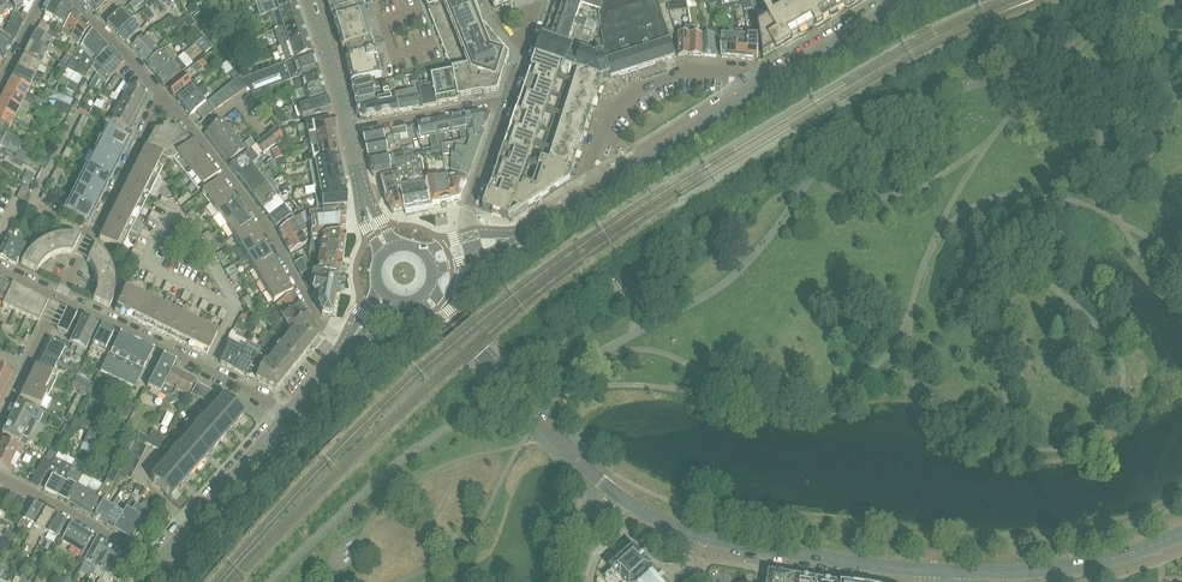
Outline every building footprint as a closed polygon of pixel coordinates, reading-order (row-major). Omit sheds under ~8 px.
[(1,17),(12,9),(5,0),(0,0),(0,16),(1,17)] [(53,19),(64,1),(64,0),(52,0),(44,14),(53,19)] [(96,11),(107,0),(84,0),(83,0),(95,12),(96,11)] [(129,4),(133,9),(143,2),(148,8),(153,4),(149,0),(135,0),(129,4)] [(152,4),(158,9),(161,6),(156,0),(152,4)] [(277,11),(296,3),(294,0),(274,0),(277,11)] [(332,16),(352,9),(359,6),(366,4),(365,0),(330,0),(327,1),(332,16)] [(450,66),(452,66),(500,81),(508,58),(483,30),(472,0),(424,0),(450,66)] [(509,3),(508,0),(490,0),(494,9),(509,3)] [(598,19),(601,10),(603,6),(584,0),(556,0),(551,16),(581,29),(593,33),(598,19)] [(671,12),(669,5),(668,1),(667,0),(605,0),(603,6),(601,10),(598,19),(604,55),(609,79),(674,58),(678,57),(678,33),(671,12)] [(772,14),(767,5),(756,12),(763,57),(861,0),(795,0),(772,14)] [(59,31),(63,25),(72,9),(64,1),(53,19),(59,22),(55,29),(59,31)] [(301,19),(296,3),(277,11),(271,13),(277,29),(283,26),(301,19)] [(675,3),(669,5),(671,12),(677,10),(675,3)] [(196,4),(187,7),(191,15),(199,12),(196,4)] [(343,51),(347,50),(348,55),(373,48),(359,6),(352,9),(332,16),(335,23),(343,51)] [(15,11),(9,22),(19,31),(23,23),(19,17),(15,11)] [(61,33),(69,38),(71,37),(81,19),(74,11),(61,33)] [(120,11),(107,23),(107,24),(116,34),(129,20),(120,11)] [(23,23),(27,16),(21,13),(19,17),(23,23)] [(199,27),(206,24),(201,14),(194,18),(199,27)] [(188,15),(181,21),(188,29),(195,23),(188,15)] [(593,33),(581,29),(551,16),(543,38),(586,53),(589,45),(592,46),(591,49),(597,52),(595,39),(591,38),(593,33)] [(70,38),(77,46),(78,47),(79,45),(89,28),(81,19),(71,37),(69,38),(70,38)] [(302,22),(301,19),(283,26),(277,29),(274,30),(279,45),(282,44),(288,42),(307,36),(302,22)] [(126,43),(139,31),(129,20),(116,34),(126,43)] [(14,40),(19,31),(9,22),(4,31),(14,40)] [(41,22),(37,29),(46,34),(48,30),(49,30),(50,27),(41,22)] [(220,26),(223,33),(231,30),(229,23),(220,26)] [(196,38),(197,37),(203,33),(196,24),(189,29),(196,38)] [(207,25),(202,28),(209,39),(214,36),(207,25)] [(684,25),(684,34),(678,33),(678,57),(690,55),(690,30),(689,25),(684,25)] [(690,55),(702,56),(702,35),(697,34),(698,26),(689,25),(690,30),(690,55)] [(91,30),(89,28),(79,45),(78,47),(77,46),(76,49),(77,49),(72,57),(67,66),(62,76),(57,86),(55,90),(51,97),(66,104),(70,106),(71,106),(73,102),(74,100),(61,94),(63,90),(72,95),(83,77),(85,78),(95,62),(109,48),(91,30)] [(702,56),(716,57),(714,35),(709,35),(709,29),(702,30),(702,35),(702,56)] [(57,35),(49,30),(48,30),(46,34),(54,39),(57,35)] [(53,41),(36,32),(35,32),(29,43),(47,52),(47,53),(49,54),(52,48),(50,47),(53,41)] [(231,39),(235,46),(244,41),(241,34),(231,39)] [(722,57),(737,59),(738,35),(722,34),(721,49),(722,57)] [(3,61),(12,44),(0,35),(0,59),(2,61),(3,61)] [(131,48),(145,62),(159,49),(144,35),(131,48)] [(737,59),(747,59),(748,36),(738,35),(737,59)] [(312,52),(307,36),(288,42),(282,44),(279,45),(285,63),(294,59),(312,52)] [(747,59),(757,60),(758,36),(748,36),(747,59)] [(167,47),(171,43),(166,38),(158,47),(162,51),(167,47)] [(609,79),(604,55),(597,57),(595,57),(586,53),(543,38),(536,58),(579,74),(580,73),(602,80),(602,81),(609,79)] [(24,54),(41,64),(47,67),(50,61),(44,58),(47,53),(47,52),(29,43),(24,54)] [(205,54),(213,48),(208,43),(201,49),(205,54)] [(72,46),(67,53),(72,57),(77,49),(76,49),(72,46)] [(146,64),(156,75),(169,65),(177,58),(167,47),(162,51),(146,64)] [(117,56),(109,48),(95,62),(85,78),(92,82),(89,86),(92,88),(102,70),(117,56)] [(376,53),(375,53),(373,48),(348,55),(350,59),(346,60),(352,86),(375,80),(382,78),(376,53)] [(246,87),(252,94),(263,89),(264,89),(273,85),(271,81),(288,75),(290,81),(291,80),(319,72),(312,52),(294,59),(285,63),(252,76),(240,81),(238,78),(237,78),(232,82),(232,83),(209,101),(215,110),(246,87)] [(228,55),(230,58),(233,64),(240,60),(235,52),(228,55)] [(67,53),(61,62),(67,66),(72,57),(67,53)] [(40,65),(23,56),(17,68),(41,80),(44,74),(37,71),(40,65)] [(106,85),(109,79),(124,64),(117,56),(102,70),(92,88),(94,89),(100,78),(106,85)] [(156,75),(165,86),(186,69),(177,58),(169,65),(156,75)] [(505,148),(483,210),(511,220),(571,181),(602,81),(602,80),(580,73),(579,74),(565,69),(559,67),(556,65),(536,58),(505,148)] [(167,88),(174,97),(191,84),(187,79),(200,69),(206,65),(202,60),(202,59),(196,64),(167,88)] [(55,72),(62,76),(67,66),(61,62),(55,72)] [(231,70),(227,65),(222,69),(225,74),(231,70)] [(452,66),(450,66),(441,68),(448,104),(459,102),(459,100),(452,66)] [(496,93),(500,81),(452,66),(459,100),(496,93)] [(17,68),(11,79),(29,87),(32,82),(39,85),(41,80),(17,68)] [(430,70),(433,86),(437,106),(448,104),(441,68),(430,70)] [(237,78),(231,70),(225,74),(232,82),(237,78)] [(239,77),(238,78),(240,81),(252,76),(250,71),(238,75),(239,77)] [(294,92),(289,94),(295,92),(322,84),(319,72),(291,80),(294,92)] [(59,76),(53,73),(47,82),(54,86),(59,76)] [(411,79),(412,83),(413,90),(407,91),(411,111),(423,109),(419,89),(418,82),(416,74),(405,77),(406,81),(411,79)] [(27,92),(29,87),(11,79),(6,90),(39,106),(41,101),(34,98),(35,97),(27,92)] [(352,86),(355,97),(381,91),(382,91),(381,84),(376,85),(375,80),(352,86)] [(205,84),(202,86),(195,91),(191,87),(176,99),(184,108),(206,90),(205,89),(207,86),(205,84)] [(292,105),(294,105),(299,103),(307,101),(326,96),(325,96),(322,84),(295,92),(289,94),(292,105)] [(47,86),(44,94),(51,97),(55,90),(47,86)] [(433,86),(419,89),(423,109),(437,106),(433,86)] [(122,91),(119,96),(142,108),(148,96),(129,87),(126,93),(122,91)] [(392,101),(391,94),(390,90),(390,88),(382,89),(384,101),(385,102),(357,108),(359,117),(364,120),(399,114),(398,104),(393,105),(393,100),(392,101)] [(19,108),(27,112),(29,107),(36,111),(39,106),(6,90),(1,99),(19,108)] [(184,108),(190,116),(205,103),(202,99),(208,93),(206,90),(184,108)] [(355,97),(357,108),(385,102),(384,101),(383,101),(381,91),(355,97)] [(407,91),(391,94),(392,101),(393,100),(393,105),(398,104),(399,114),(411,111),(407,91)] [(121,103),(118,110),(136,119),(142,108),(119,96),(117,101),(121,103)] [(297,104),(301,119),(301,120),(330,112),(326,96),(307,101),(299,103),(294,105),(297,104)] [(0,101),(0,111),(28,125),(31,121),(24,118),(27,112),(19,108),(1,99),(0,101)] [(73,102),(71,106),(76,108),(80,102),(74,99),(74,100),(73,102)] [(265,104),(270,111),(276,109),(273,100),(265,104)] [(59,102),(55,109),(69,116),(73,109),(59,102)] [(282,123),(288,122),(280,109),(274,110),(275,116),(282,123)] [(108,119),(130,130),(136,119),(118,110),(115,116),(110,114),(108,119)] [(12,121),(17,123),(19,127),(26,130),(28,125),(0,111),(0,124),(9,128),(12,121)] [(487,111),(478,113),(478,119),(475,120),(475,123),(471,124),(472,131),(468,131),(467,132),(468,141),(482,138),(490,114),(487,111)] [(478,113),(464,115),(468,131),(472,131),(471,124),(475,123),(475,120),(478,119),(478,113)] [(464,115),(449,118),(451,132),(460,130),(462,142),(441,146),(468,141),(467,132),(468,131),(464,115)] [(449,118),(433,121),(436,135),(451,132),(449,118)] [(332,119),(305,124),(298,126),(300,138),(308,137),(334,132),(332,119)] [(221,121),(204,133),(212,144),(232,128),(229,124),(225,126),(221,121)] [(418,124),(421,138),(430,136),(432,148),(438,146),(436,135),(433,121),(418,124)] [(166,160),(173,159),(191,143),(178,127),(170,128),(170,124),(162,125),(162,128),(155,129),(144,149),(166,160)] [(0,126),(0,139),(5,141),(20,147),(23,143),(6,134),(8,130),(0,126)] [(212,144),(220,153),(236,141),(232,135),(236,133),(232,128),(212,144)] [(393,136),(398,135),(397,128),(367,134),(365,138),(366,146),(394,140),(393,136)] [(108,129),(102,141),(122,151),(128,139),(108,129)] [(264,156),(268,153),(266,151),(276,144),(277,145),(284,141),(276,129),(255,144),(264,156)] [(308,137),(309,143),(297,147),(297,148),(289,150),(289,153),(298,151),(298,152),(310,149),(336,144),(334,132),(308,137)] [(441,146),(442,147),(442,150),(444,157),(449,155),(449,152),(462,157),(464,156),(474,159),(482,138),(468,141),(441,146)] [(17,154),(20,147),(5,141),(0,139),(0,146),(17,154)] [(371,157),(371,160),(388,156),(387,154),(388,154),(387,148),(395,146),(394,140),(366,146),(369,157),(371,157)] [(102,141),(96,153),(116,163),(122,151),(102,141)] [(228,164),(248,148),(244,143),(240,146),(236,141),(220,153),(228,164)] [(204,159),(191,143),(173,159),(184,174),(204,159)] [(308,162),(338,156),(336,144),(310,149),(311,155),(304,156),(305,163),(308,162)] [(276,159),(283,157),(279,147),(271,151),(275,160),(276,159)] [(144,149),(136,166),(158,177),(166,160),(144,149)] [(441,204),(446,202),(452,201),(449,188),(448,183),(449,183),(449,179),(448,180),(447,177),(446,172),(444,157),(442,150),(436,151),(438,158),(425,160),(433,205),(440,203),(440,204),(441,204)] [(414,151),(404,153),(404,157),(395,159),(398,172),(405,210),(415,208),(415,209),(420,208),(420,207),(433,205),(425,160),(424,155),(415,157),(414,151)] [(248,152),(230,166),(237,177),(258,161),(253,155),(251,157),(248,152)] [(451,172),(468,178),(474,159),(464,156),(462,157),(449,152),(449,155),(444,157),(446,172),(451,172)] [(96,153),(90,164),(110,175),(116,163),(96,153)] [(371,160),(370,160),(373,177),(380,175),(381,178),(395,175),(395,173),(398,172),(395,159),(395,155),(388,156),(371,160)] [(308,162),(311,174),(340,169),(338,156),(308,162)] [(285,157),(276,159),(281,167),(288,165),(285,157)] [(272,158),(271,158),(266,162),(270,167),(275,163),(272,158)] [(217,175),(204,159),(184,174),(197,191),(217,175)] [(258,161),(237,177),(245,187),(264,172),(260,168),(262,167),(258,161)] [(279,170),(278,167),(275,163),(270,167),(274,173),(279,170)] [(90,164),(84,176),(104,186),(110,175),(90,164)] [(136,166),(127,184),(149,195),(158,177),(136,166)] [(311,174),(313,187),(343,181),(340,169),(311,174)] [(32,180),(34,176),(34,175),(26,171),(24,176),(32,180)] [(245,187),(253,197),(273,181),(269,176),(267,177),(264,172),(245,187)] [(405,210),(398,172),(395,173),(395,175),(381,178),(387,205),(390,205),(392,213),(405,210)] [(21,181),(29,185),(32,186),(35,182),(32,180),(24,176),(21,181)] [(84,176),(79,188),(99,198),(104,186),(84,176)] [(453,176),(447,177),(448,180),(449,179),(449,183),(448,183),(449,188),(452,201),(460,200),(467,181),(457,178),(453,179),(453,176)] [(220,180),(202,193),(210,204),(228,190),(220,180)] [(253,197),(260,207),(279,193),(276,189),(278,187),(273,181),(253,197)] [(313,187),(315,197),(345,194),(343,181),(313,187)] [(127,184),(118,202),(140,213),(149,195),(127,184)] [(79,188),(73,199),(93,210),(99,198),(79,188)] [(29,193),(27,192),(24,190),(20,199),(24,201),(29,193)] [(210,204),(218,214),(235,201),(228,190),(210,204)] [(179,205),(190,197),(188,193),(177,202),(179,205)] [(260,207),(268,217),(289,201),(285,196),(282,197),(279,193),(260,207)] [(315,208),(315,209),(346,206),(345,194),(315,197),(317,208),(315,208)] [(67,212),(87,222),(93,210),(73,199),(67,212)] [(218,214),(225,225),(243,212),(235,201),(218,214)] [(268,217),(276,227),(290,217),(293,214),(296,211),(289,201),(268,217)] [(118,202),(109,220),(130,231),(140,213),(118,202)] [(310,213),(312,237),(343,234),(346,210),(310,213)] [(193,211),(187,215),(190,219),(195,214),(193,211)] [(233,235),(233,236),(252,223),(243,212),(225,225),(233,235)] [(293,220),(278,231),(284,242),(303,232),(307,230),(302,220),(300,215),(293,220)] [(121,250),(130,231),(109,220),(99,239),(121,250)] [(233,236),(239,246),(258,234),(252,223),(233,236)] [(18,262),(26,246),(10,238),(15,228),(12,226),(7,237),(0,250),(0,257),(16,265),(18,262)] [(202,236),(205,240),(211,236),(208,232),(202,236)] [(284,242),(290,253),(306,245),(305,242),(307,240),(303,232),(284,242)] [(239,246),(246,257),(265,246),(258,234),(239,246)] [(322,243),(321,246),(341,249),(343,234),(312,237),(312,241),(322,243)] [(69,254),(72,254),(80,237),(74,236),(69,236),(61,235),(54,237),(47,239),(43,241),(37,244),(30,251),(26,255),(24,259),(21,264),(37,272),(41,266),(43,263),(45,261),(47,259),(50,258),(52,256),(55,255),(57,255),(60,254),(64,254),(69,254)] [(492,237),(485,238),(486,248),(493,247),(492,237)] [(98,247),(95,245),(87,261),(89,263),(90,265),(92,268),(93,271),(94,274),(95,277),(96,280),(96,283),(96,286),(96,289),(96,291),(95,295),(93,300),(109,308),(112,301),(114,296),(114,292),(115,287),(115,283),(114,278),(113,271),(112,266),(110,262),(107,258),(103,253),(100,250),(98,247)] [(321,247),(310,245),(309,251),(320,253),(319,257),(340,261),(341,249),(321,246),(321,247)] [(246,257),(253,268),(272,257),(265,246),(246,257)] [(222,252),(216,255),(218,260),(224,256),(222,252)] [(253,268),(260,280),(279,269),(272,257),(253,268)] [(317,274),(313,273),(313,274),(322,275),(338,277),(340,261),(319,257),(317,274)] [(312,269),(306,258),(294,263),(300,275),(312,269)] [(225,270),(231,281),(237,278),(237,277),(240,276),(234,265),(225,270)] [(614,278),(622,290),(640,278),(632,266),(614,278)] [(260,280),(267,291),(285,279),(279,269),(260,280)] [(338,277),(322,275),(313,274),(313,273),(311,273),(309,286),(313,286),(312,293),(319,294),(317,305),(322,314),(331,316),(338,277)] [(0,278),(0,299),(2,300),(10,282),(0,278)] [(274,302),(292,291),(285,279),(267,291),(274,302)] [(12,284),(2,304),(15,310),(24,289),(12,284)] [(15,310),(26,316),(36,295),(24,289),(15,310)] [(114,311),(132,319),(143,298),(125,289),(114,311)] [(276,305),(281,314),(299,303),(294,294),(276,305)] [(38,322),(43,312),(48,301),(36,295),(26,316),(38,322)] [(242,300),(245,304),(251,300),(248,296),(242,300)] [(132,319),(151,329),(162,307),(143,298),(132,319)] [(306,314),(299,303),(281,314),(280,316),(284,323),(272,331),(279,336),(288,329),(288,328),(292,326),(306,316),(306,315),(306,314)] [(201,304),(198,308),(196,313),(202,316),(206,307),(201,304)] [(71,305),(60,323),(69,328),(80,310),(71,305)] [(151,329),(170,338),(180,316),(162,307),(151,329)] [(249,323),(249,322),(254,316),(246,312),(239,318),(249,323)] [(80,329),(79,331),(92,337),(98,324),(82,316),(76,328),(80,329)] [(170,338),(188,346),(198,325),(180,316),(170,338)] [(296,363),(306,351),(318,337),(306,316),(292,326),(294,330),(284,344),(282,343),(280,346),(281,347),(279,349),(296,363)] [(254,327),(245,323),(242,329),(251,333),(254,327)] [(105,350),(114,332),(101,325),(93,341),(99,344),(98,346),(105,350)] [(206,355),(217,334),(198,325),(188,346),(206,355)] [(73,344),(85,350),(92,337),(79,331),(73,344)] [(109,352),(100,370),(136,388),(144,370),(153,350),(120,334),(111,353),(109,352)] [(65,348),(49,340),(42,353),(63,363),(65,359),(61,357),(65,348)] [(263,361),(254,380),(275,390),(296,363),(279,349),(270,342),(268,348),(267,349),(263,361)] [(220,363),(233,369),(242,349),(230,343),(220,363)] [(233,369),(254,380),(263,361),(267,349),(261,346),(258,351),(253,349),(252,352),(243,347),(242,349),(233,369)] [(362,357),(367,361),(374,353),(369,349),(362,357)] [(57,377),(54,375),(52,374),(56,366),(61,368),(63,363),(42,353),(35,368),(57,378),(57,377)] [(160,354),(145,386),(159,393),(163,385),(172,370),(175,362),(160,354)] [(9,386),(15,375),(0,367),(0,382),(9,386)] [(20,398),(40,407),(47,394),(49,395),(57,378),(35,368),(20,398)] [(168,403),(171,398),(183,375),(172,370),(163,385),(159,393),(166,396),(159,410),(162,412),(163,409),(164,410),(168,403)] [(353,376),(349,371),(341,379),(346,383),(353,376)] [(187,396),(194,381),(183,375),(171,398),(176,400),(180,393),(187,396)] [(72,386),(85,393),(89,386),(75,379),(72,386)] [(4,397),(9,386),(0,382),(0,396),(4,397)] [(197,398),(204,385),(197,382),(191,394),(197,398)] [(204,401),(210,389),(204,385),(197,398),(204,401)] [(210,389),(204,401),(211,404),(217,392),(210,389)] [(219,442),(233,426),(243,414),(224,397),(200,425),(219,442)] [(43,413),(19,400),(13,412),(31,421),(32,420),(38,423),(43,413)] [(74,401),(70,409),(75,411),(78,403),(74,401)] [(65,420),(70,422),(75,411),(70,409),(65,420)] [(13,412),(7,425),(17,430),(23,433),(22,436),(29,439),(29,440),(37,444),(45,427),(38,423),(32,420),(31,421),(13,412)] [(85,415),(78,412),(72,425),(76,427),(79,420),(82,421),(85,415)] [(118,421),(109,417),(106,423),(115,428),(118,421)] [(102,433),(105,426),(94,421),(91,428),(90,427),(87,434),(83,443),(91,447),(99,431),(102,433)] [(71,427),(65,424),(60,435),(65,437),(70,428),(71,427)] [(26,446),(29,440),(29,439),(22,436),(23,433),(17,430),(7,425),(2,434),(12,440),(12,439),(26,446)] [(195,469),(209,453),(219,442),(200,425),(176,452),(195,469)] [(158,449),(165,437),(152,430),(148,437),(146,443),(158,449)] [(148,437),(139,432),(135,440),(145,445),(146,443),(148,437)] [(0,438),(0,452),(13,459),(16,453),(20,455),(23,449),(0,438)] [(53,448),(59,451),(63,441),(58,438),(53,448)] [(144,445),(145,445),(135,440),(132,446),(144,452),(147,446),(144,445)] [(132,446),(128,452),(141,459),(144,452),(132,446)] [(50,450),(47,457),(46,458),(53,461),(56,453),(50,450)] [(11,473),(14,467),(10,465),(13,459),(0,452),(0,467),(11,473)] [(128,452),(125,459),(137,465),(141,459),(128,452)] [(171,497),(185,480),(195,469),(176,452),(151,479),(171,497)] [(43,458),(37,470),(44,474),(51,462),(43,458)] [(125,459),(121,465),(134,472),(137,465),(125,459)] [(45,490),(56,496),(64,480),(71,467),(65,463),(64,464),(60,462),(58,466),(57,466),(53,474),(45,490)] [(118,472),(130,480),(134,472),(121,465),(118,472)] [(66,501),(68,502),(76,486),(83,471),(72,466),(71,467),(64,480),(56,496),(66,501)] [(90,514),(94,516),(103,502),(118,472),(114,469),(108,480),(107,479),(96,498),(87,492),(77,508),(90,515),(90,514)] [(38,486),(44,474),(37,470),(31,482),(38,486)] [(84,471),(83,471),(76,486),(68,502),(77,508),(87,492),(85,490),(91,481),(82,475),(84,471)] [(144,499),(149,492),(145,489),(140,496),(144,499)] [(32,502),(19,525),(26,529),(29,524),(34,527),(43,508),(32,502)] [(103,502),(94,516),(93,517),(103,523),(113,508),(111,507),(103,502)] [(103,523),(113,530),(123,514),(115,509),(118,504),(114,502),(111,507),(113,508),(103,523)] [(113,530),(124,536),(137,515),(135,514),(140,506),(136,503),(131,512),(126,509),(123,514),(113,530)] [(124,536),(130,540),(143,519),(139,517),(144,509),(140,506),(135,514),(137,515),(124,536)] [(36,535),(42,538),(55,514),(43,508),(34,527),(26,541),(30,544),(33,537),(35,538),(36,535)] [(53,544),(68,521),(55,514),(42,538),(53,544)] [(83,553),(92,536),(71,523),(61,540),(83,553)] [(85,560),(82,564),(91,570),(106,545),(96,538),(84,560),(85,560)] [(91,570),(100,577),(102,574),(103,572),(115,552),(106,545),(91,570)] [(653,569),(634,549),(623,559),(611,570),(607,574),(609,575),(606,578),(609,581),(639,581),(653,569)] [(125,559),(115,552),(103,572),(102,574),(100,577),(108,581),(110,581),(112,579),(125,559)] [(662,578),(653,569),(639,581),(666,581),(662,578)] [(34,581),(41,581),(45,578),(39,573),(34,581)]
